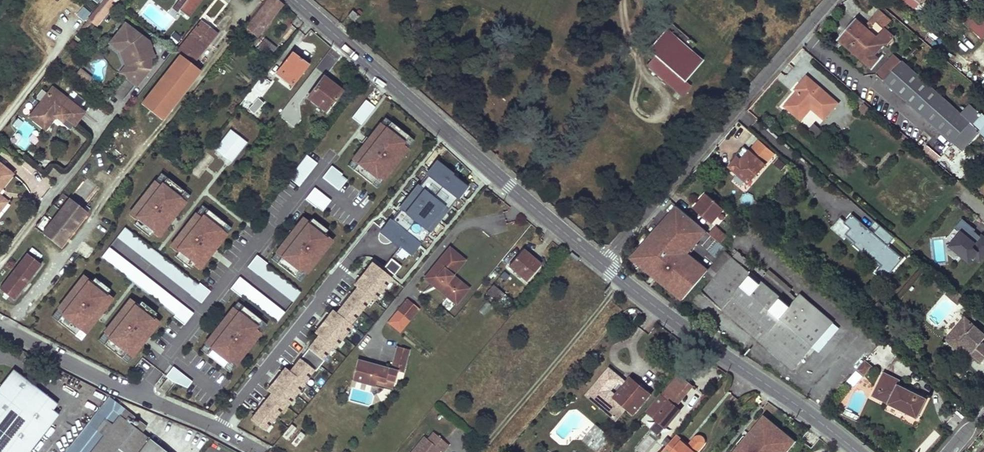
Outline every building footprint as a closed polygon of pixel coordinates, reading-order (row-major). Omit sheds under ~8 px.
[(104,0),(88,21),(96,28),(113,7),(108,3),(104,0)] [(177,10),(185,0),(179,0),(172,10),(175,13),(177,10)] [(177,10),(187,18),(201,0),(185,0),(177,10)] [(245,30),(256,39),(282,5),(276,0),(268,0),(245,30)] [(76,15),(84,22),(91,14),(83,7),(76,15)] [(352,11),(348,16),(355,22),(359,17),(359,16),(362,13),(359,10),(356,14),(352,11)] [(876,21),(884,29),(891,21),(880,11),(873,19),(876,21)] [(975,14),(965,24),(971,30),(975,26),(980,31),(983,27),(983,23),(975,14)] [(650,31),(640,44),(654,56),(684,82),(685,81),(702,61),(690,51),(695,44),(664,16),(655,26),(662,32),(657,37),(650,31)] [(856,19),(849,28),(857,35),(854,37),(851,34),(843,42),(871,67),(878,59),(874,55),(879,50),(871,43),(876,38),(884,45),(885,46),(893,37),(884,29),(876,21),(868,30),(856,19)] [(200,22),(175,53),(179,56),(190,65),(216,35),(200,22)] [(149,69),(148,59),(147,49),(152,49),(152,42),(128,24),(115,41),(127,49),(129,68),(122,76),(136,87),(149,69)] [(975,26),(971,30),(977,35),(980,31),(975,26)] [(849,28),(839,39),(843,42),(851,34),(854,37),(857,35),(849,28)] [(876,38),(871,43),(879,50),(884,45),(876,38)] [(264,39),(257,49),(262,53),(269,43),(264,39)] [(129,68),(127,49),(115,41),(113,44),(123,51),(125,67),(119,74),(122,76),(129,68)] [(263,54),(268,58),(276,48),(271,44),(263,54)] [(919,50),(915,46),(909,52),(914,56),(919,50)] [(292,54),(277,74),(292,86),(307,66),(292,54)] [(895,55),(890,59),(898,66),(902,61),(901,61),(895,55)] [(198,72),(179,56),(139,104),(158,120),(198,72)] [(690,86),(685,81),(684,82),(654,56),(646,66),(681,96),(690,86)] [(890,59),(877,75),(884,81),(898,66),(890,59)] [(746,73),(753,65),(747,60),(740,68),(746,73)] [(962,151),(980,131),(973,124),(979,117),(976,115),(978,113),(969,104),(962,112),(961,113),(955,109),(902,61),(898,66),(884,81),(962,151)] [(263,77),(245,98),(253,105),(249,109),(257,116),(265,105),(258,100),(271,83),(263,77)] [(811,108),(824,119),(838,103),(807,77),(800,84),(802,86),(798,92),(785,107),(801,120),(811,108)] [(323,78),(307,98),(325,113),(341,92),(323,78)] [(43,96),(29,113),(47,127),(57,113),(64,118),(66,115),(74,121),(84,109),(52,84),(47,91),(52,95),(48,100),(43,96)] [(47,91),(43,96),(48,100),(52,95),(47,91)] [(375,107),(366,100),(353,118),(361,124),(375,107)] [(858,110),(865,116),(870,110),(864,104),(858,110)] [(289,106),(271,128),(284,138),(302,116),(289,106)] [(976,115),(979,117),(973,124),(980,131),(983,127),(983,117),(978,113),(976,115)] [(416,140),(386,117),(348,166),(378,189),(416,140)] [(814,123),(809,129),(817,135),(822,129),(814,123)] [(739,125),(730,141),(741,147),(750,131),(739,125)] [(834,125),(830,130),(835,134),(839,129),(834,125)] [(271,128),(266,134),(279,144),(284,138),(271,128)] [(248,142),(232,129),(215,150),(231,162),(248,142)] [(936,161),(941,156),(927,145),(922,150),(936,161)] [(744,147),(736,156),(738,158),(743,163),(752,154),(744,147)] [(784,153),(776,163),(782,169),(791,160),(784,153)] [(306,154),(289,178),(299,185),(317,161),(306,154)] [(738,158),(730,167),(749,183),(765,165),(752,154),(743,163),(738,158)] [(434,157),(379,230),(411,255),(467,181),(434,157)] [(0,161),(0,206),(6,198),(2,195),(0,193),(3,190),(5,191),(18,175),(0,161)] [(248,166),(239,180),(249,186),(258,172),(248,166)] [(347,179),(332,166),(323,177),(338,190),(347,179)] [(188,197),(159,174),(128,213),(137,220),(134,223),(147,233),(151,229),(158,235),(188,197)] [(331,200),(315,188),(306,199),(322,212),(331,200)] [(694,208),(711,223),(724,209),(707,194),(694,208)] [(0,206),(0,218),(12,203),(6,198),(0,206)] [(70,198),(43,233),(60,247),(88,212),(70,198)] [(201,270),(233,227),(204,206),(173,247),(179,251),(174,257),(191,270),(194,265),(201,270)] [(707,232),(682,210),(677,217),(676,216),(673,219),(669,216),(652,235),(668,249),(667,251),(671,255),(673,253),(679,259),(683,254),(683,255),(687,251),(697,239),(699,241),(707,232)] [(880,264),(876,269),(886,276),(903,256),(888,244),(894,236),(875,221),(870,227),(851,213),(846,220),(841,217),(833,227),(880,264)] [(310,222),(302,217),(272,259),(301,280),(330,239),(324,235),(328,230),(312,219),(310,222)] [(946,244),(971,263),(973,260),(979,264),(983,259),(983,232),(979,229),(978,230),(962,217),(955,226),(958,228),(946,244)] [(709,233),(722,244),(728,237),(715,227),(709,233)] [(134,259),(138,254),(201,300),(209,289),(123,228),(112,244),(134,259)] [(668,249),(652,235),(633,257),(634,260),(662,283),(665,279),(673,285),(670,289),(673,285),(679,291),(676,295),(683,300),(705,274),(708,271),(701,264),(699,267),(683,255),(683,254),(679,259),(673,253),(671,255),(667,251),(668,249)] [(194,309),(107,247),(100,258),(186,319),(194,309)] [(449,248),(424,279),(455,304),(468,289),(452,276),(464,261),(449,248)] [(522,250),(509,267),(527,282),(540,266),(522,250)] [(687,251),(683,255),(699,267),(701,264),(702,263),(687,251)] [(708,271),(705,274),(712,281),(732,258),(725,251),(708,271)] [(0,287),(0,289),(14,300),(43,265),(28,252),(0,287)] [(712,281),(703,292),(793,369),(812,347),(833,322),(800,294),(797,298),(765,271),(763,273),(757,269),(737,252),(732,258),(712,281)] [(254,255),(246,266),(276,287),(270,295),(287,307),(300,289),(254,255)] [(395,271),(400,264),(390,257),(385,264),(395,271)] [(268,432),(389,272),(370,258),(332,308),(331,308),(287,367),(284,365),(245,416),(268,432)] [(91,281),(82,274),(50,317),(81,339),(111,296),(105,292),(108,287),(94,277),(91,281)] [(239,275),(231,285),(276,320),(284,311),(239,275)] [(662,283),(670,289),(673,285),(665,279),(662,283)] [(494,284),(487,293),(498,303),(505,295),(494,284)] [(670,289),(676,295),(679,291),(673,285),(670,289)] [(960,300),(962,302),(966,298),(962,295),(953,287),(947,294),(958,303),(960,300)] [(142,302),(139,306),(129,298),(97,340),(127,362),(158,322),(151,317),(155,312),(142,302)] [(407,300),(396,312),(410,324),(420,310),(407,300)] [(262,321),(236,302),(202,348),(230,372),(261,331),(262,321)] [(951,334),(965,345),(963,347),(981,363),(983,359),(983,345),(981,342),(983,339),(983,334),(965,318),(951,334)] [(840,328),(833,322),(812,347),(819,352),(840,328)] [(951,334),(949,336),(963,347),(965,345),(951,334)] [(370,366),(356,362),(351,383),(373,389),(374,384),(383,386),(384,382),(393,385),(397,372),(403,374),(409,350),(395,347),(389,370),(378,368),(377,371),(369,369),(370,366)] [(857,369),(864,376),(872,367),(865,360),(857,369)] [(166,376),(187,387),(192,377),(170,366),(166,376)] [(57,412),(51,408),(56,402),(11,367),(0,381),(0,451),(26,451),(57,412)] [(609,368),(588,393),(596,399),(600,395),(604,398),(608,393),(608,392),(609,390),(620,378),(609,368)] [(846,379),(853,385),(862,375),(855,369),(846,379)] [(888,404),(917,418),(927,399),(898,385),(901,380),(884,372),(875,389),(892,397),(888,404)] [(675,407),(692,387),(678,375),(647,413),(656,421),(666,429),(681,411),(675,407)] [(649,394),(630,378),(615,396),(614,397),(608,393),(604,398),(609,403),(603,409),(616,420),(627,408),(633,413),(649,394)] [(892,397),(875,389),(872,396),(888,404),(892,397)] [(588,393),(586,395),(598,405),(604,398),(600,395),(596,399),(588,393)] [(598,405),(603,409),(609,403),(604,398),(598,405)] [(134,428),(128,424),(118,416),(90,451),(164,451),(134,428)] [(134,417),(128,424),(134,428),(139,422),(134,417)] [(763,417),(756,425),(758,426),(764,418),(763,417)] [(788,451),(786,450),(793,442),(764,418),(758,426),(756,425),(733,451),(787,451),(788,451)] [(286,438),(295,427),(291,424),(282,434),(286,438)] [(609,438),(595,425),(583,440),(598,451),(609,438)] [(295,446),(304,433),(295,428),(287,441),(295,446)] [(411,451),(436,451),(437,451),(438,451),(441,451),(446,445),(431,433),(426,440),(423,438),(411,451)] [(661,446),(649,435),(636,448),(640,451),(655,451),(661,446)] [(674,436),(665,447),(671,451),(696,451),(700,447),(698,439),(692,440),(686,447),(674,436)] [(788,451),(795,443),(793,442),(786,450),(788,451)]
